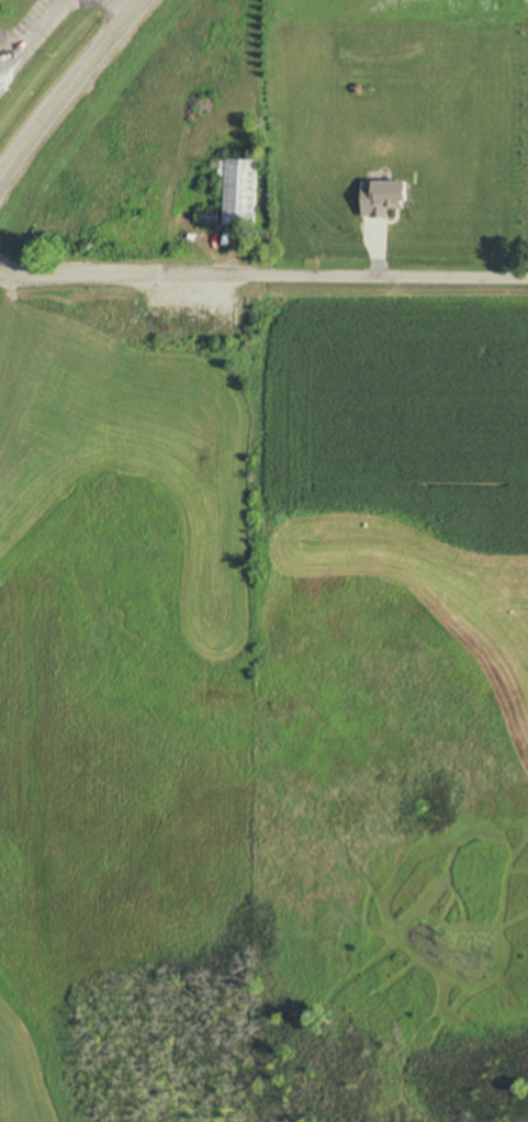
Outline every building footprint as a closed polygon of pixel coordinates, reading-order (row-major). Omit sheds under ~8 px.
[(257,160),(225,159),(223,222),(255,223),(257,160)] [(363,218),(389,217),(389,209),(406,209),(406,181),(362,182),(363,218)]
